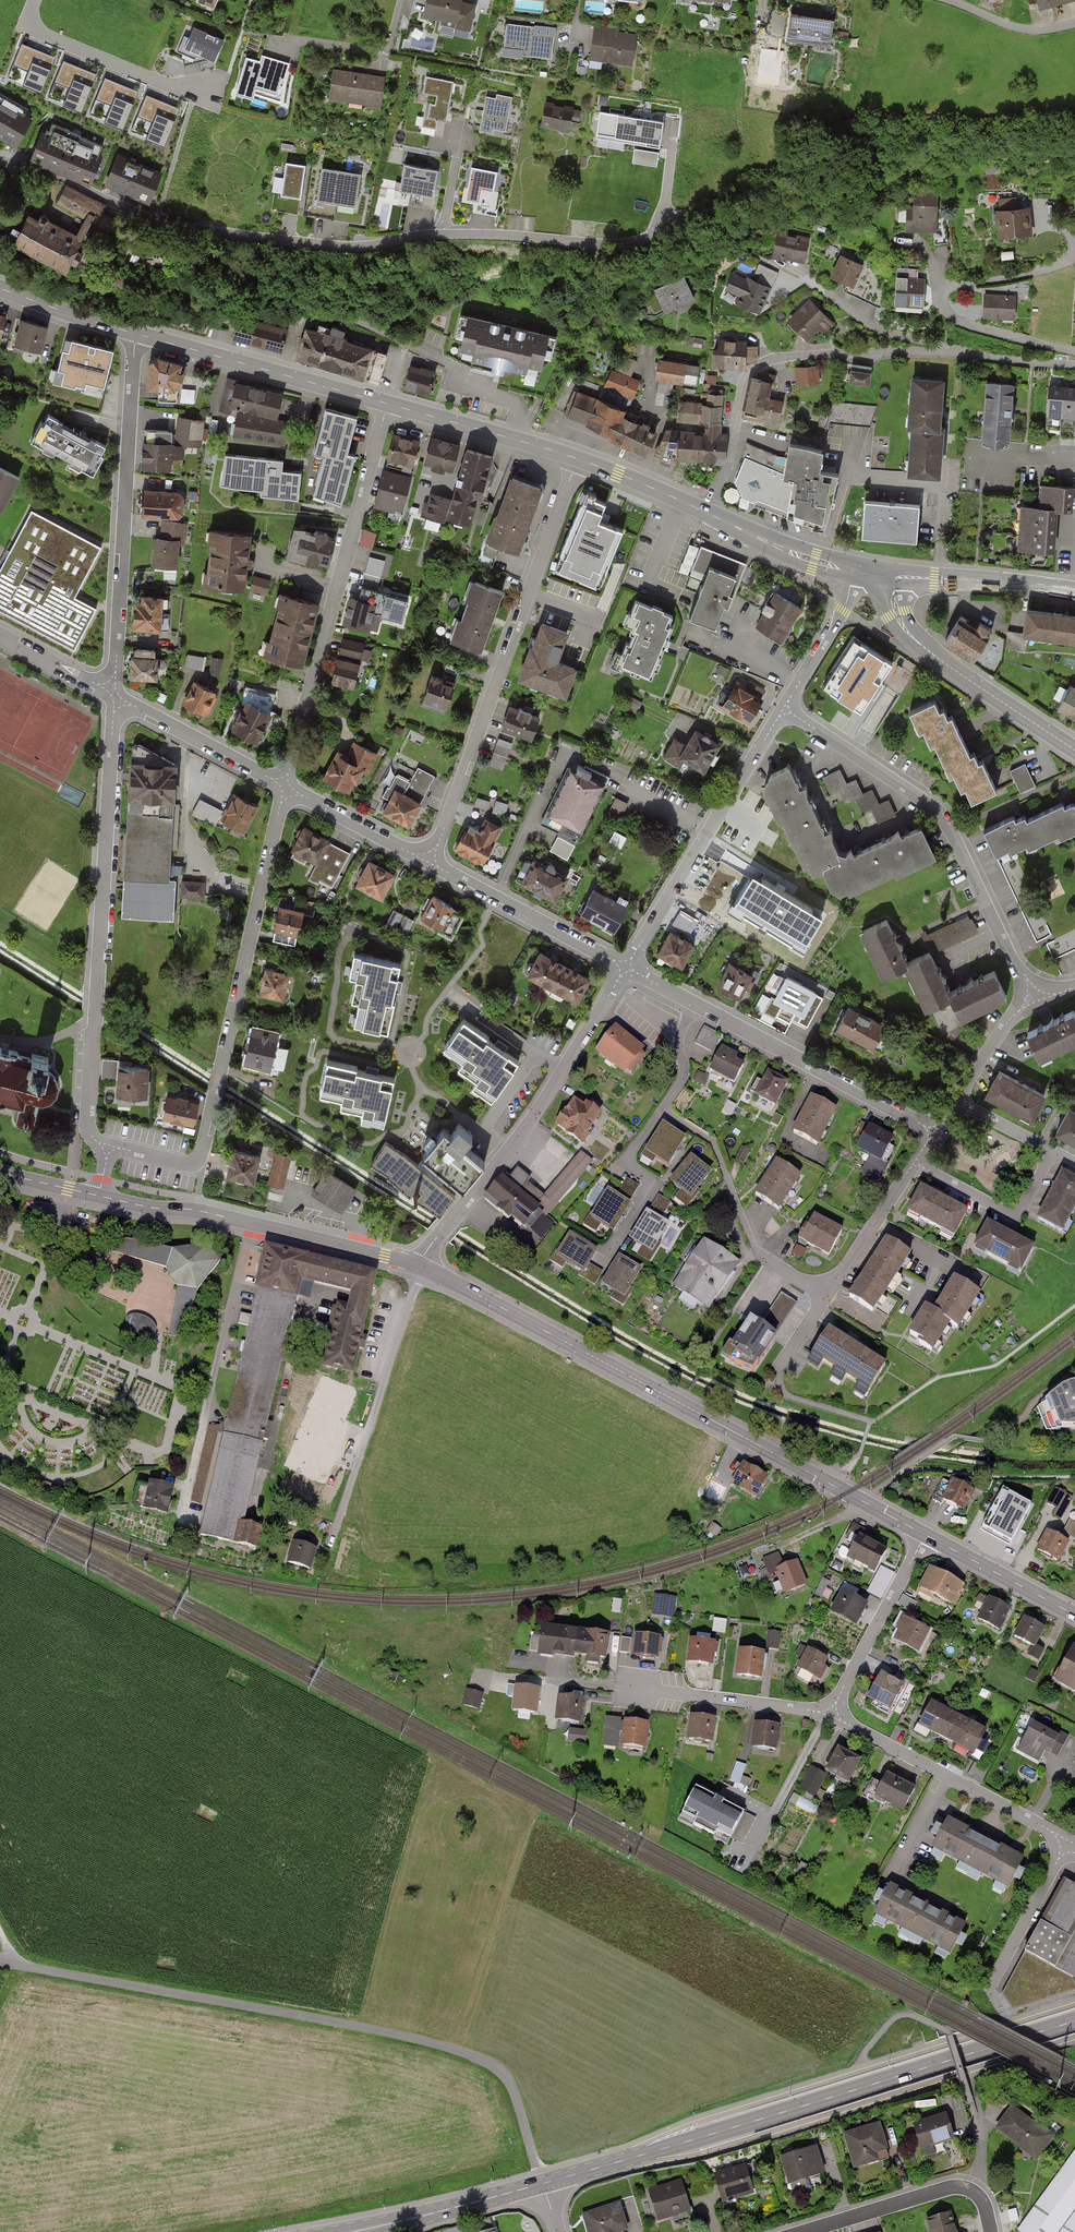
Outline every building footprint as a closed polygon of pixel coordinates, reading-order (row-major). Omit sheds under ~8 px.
[(217,0),(198,0),(197,5),(214,11),(218,1),(217,0)] [(425,16),(456,23),(462,0),(429,0),(425,16)] [(789,8),(784,39),(828,46),(832,14),(789,8)] [(503,49),(550,55),(554,27),(507,21),(503,49)] [(594,28),(589,59),(631,66),(636,35),(594,28)] [(225,43),(194,30),(190,40),(184,38),(177,54),(182,57),(184,68),(205,63),(215,67),(225,43)] [(41,92),(54,61),(20,47),(13,64),(28,71),(22,84),(41,92)] [(235,99),(253,104),(256,92),(277,98),(282,81),(284,82),(289,65),(262,58),(260,64),(246,60),(235,99)] [(81,112),(95,78),(61,65),(54,82),(69,88),(63,104),(81,112)] [(334,72),(330,103),(368,109),(367,111),(381,113),(386,79),(334,72)] [(422,124),(436,128),(438,116),(445,118),(453,81),(426,75),(422,91),(428,93),(422,124)] [(123,129),(137,95),(103,81),(96,99),(111,105),(104,121),(123,129)] [(32,119),(23,114),(26,109),(0,94),(0,136),(17,146),(32,119)] [(480,129),(493,132),(493,129),(505,131),(512,98),(497,94),(496,99),(486,97),(480,129)] [(164,145),(178,112),(144,98),(137,116),(152,122),(146,138),(164,145)] [(544,103),(539,126),(565,132),(568,118),(578,120),(580,111),(544,103)] [(599,111),(596,134),(661,143),(664,121),(599,111)] [(33,157),(88,179),(102,144),(51,124),(47,134),(43,132),(33,157)] [(659,152),(634,148),(632,162),(657,165),(659,152)] [(106,183),(150,200),(162,169),(119,152),(106,183)] [(299,198),(305,163),(285,160),(279,194),(299,198)] [(433,194),(438,168),(403,161),(398,187),(433,194)] [(497,169),(471,164),(465,196),(480,199),(483,186),(493,188),(497,169)] [(355,204),(360,172),(321,166),(316,198),(355,204)] [(91,220),(113,232),(118,224),(101,215),(105,206),(73,189),(66,202),(88,214),(73,240),(46,226),(49,218),(46,215),(40,216),(38,221),(28,216),(21,229),(12,225),(8,236),(16,240),(14,243),(65,269),(74,250),(81,254),(86,246),(78,242),(91,220)] [(904,228),(934,231),(936,200),(907,197),(904,228)] [(996,208),(996,236),(1029,235),(1029,208),(996,208)] [(772,256),(802,261),(806,236),(776,231),(772,256)] [(841,255),(830,276),(851,287),(862,266),(841,255)] [(770,290),(733,272),(725,290),(740,297),(737,305),(758,315),(770,290)] [(126,274),(121,274),(118,276),(117,280),(120,284),(124,285),(128,282),(128,278),(126,274)] [(682,276),(651,289),(661,312),(692,299),(682,276)] [(922,308),(925,280),(899,277),(897,306),(922,308)] [(984,318),(1014,320),(1015,298),(986,296),(984,318)] [(809,299),(786,320),(804,339),(817,327),(822,333),(832,324),(809,299)] [(540,368),(548,336),(469,317),(462,350),(475,353),(473,361),(524,373),(526,365),(540,368)] [(240,318),(234,339),(282,352),(288,331),(240,318)] [(47,326),(22,319),(14,347),(39,354),(47,326)] [(307,326),(298,356),(361,375),(370,345),(307,326)] [(117,347),(64,334),(56,364),(54,364),(49,382),(44,381),(39,401),(99,416),(117,347)] [(719,351),(714,350),(713,366),(745,368),(746,361),(755,361),(755,346),(746,346),(746,342),(719,340),(719,351)] [(370,345),(361,375),(376,380),(386,350),(370,345)] [(604,387),(631,398),(639,380),(629,376),(635,363),(618,355),(604,387)] [(153,358),(149,363),(148,386),(160,387),(159,400),(175,401),(176,388),(183,363),(159,356),(153,358)] [(656,360),(654,378),(695,384),(698,366),(656,360)] [(795,367),(796,384),(819,383),(818,366),(795,367)] [(412,367),(405,390),(427,396),(433,373),(412,367)] [(849,368),(847,382),(867,384),(868,370),(849,368)] [(912,425),(936,427),(941,380),(912,377),(908,424),(912,425)] [(771,384),(750,380),(744,408),(765,412),(763,425),(776,427),(782,402),(768,399),(771,384)] [(236,438),(285,446),(289,420),(275,417),(281,395),(232,381),(224,408),(240,412),(236,438)] [(1011,385),(983,382),(978,441),(1007,444),(1011,385)] [(1042,414),(1074,416),(1074,387),(1044,385),(1042,414)] [(564,415),(617,439),(626,420),(619,411),(575,391),(564,415)] [(678,431),(676,458),(722,463),(724,435),(720,435),(723,396),(707,395),(706,405),(680,403),(677,423),(699,426),(698,433),(678,431)] [(869,424),(870,402),(831,399),(830,421),(869,424)] [(354,416),(325,408),(314,451),(324,454),(314,495),(341,502),(353,455),(345,453),(354,416)] [(41,423),(31,441),(93,475),(103,457),(98,454),(103,445),(49,415),(44,424),(41,423)] [(172,432),(145,431),(144,467),(171,468),(171,459),(184,459),(185,445),(203,447),(206,419),(181,416),(177,444),(172,444),(172,432)] [(616,442),(651,458),(661,436),(626,420),(617,439),(616,442)] [(907,472),(938,475),(942,428),(936,427),(912,425),(907,472)] [(383,466),(411,474),(420,444),(391,436),(383,466)] [(425,464),(450,471),(456,447),(432,440),(425,464)] [(759,508),(823,530),(829,513),(837,475),(818,472),(820,451),(788,445),(786,459),(751,446),(738,486),(749,490),(746,499),(760,505),(759,508)] [(446,516),(470,523),(487,459),(465,453),(451,501),(433,496),(427,519),(444,524),(446,516)] [(281,461),(225,456),(222,488),(260,491),(260,497),(297,500),(299,474),(280,472),(281,461)] [(21,478),(0,467),(0,519),(21,478)] [(377,500),(406,509),(415,479),(386,470),(377,500)] [(487,541),(516,551),(539,491),(510,480),(487,541)] [(1036,508),(1019,506),(1015,550),(1051,553),(1055,509),(1070,510),(1072,489),(1038,486),(1036,508)] [(178,492),(143,490),(141,514),(177,516),(183,511),(184,496),(178,492)] [(599,520),(606,503),(585,494),(557,561),(602,580),(623,530),(599,520)] [(863,537),(916,542),(919,507),(866,502),(863,537)] [(33,511),(0,572),(0,609),(75,649),(97,608),(75,597),(102,548),(33,511)] [(187,523),(163,520),(161,538),(155,538),(153,565),(178,566),(179,544),(184,544),(187,523)] [(287,553),(329,562),(336,533),(327,531),(328,527),(315,524),(314,528),(294,523),(287,553)] [(252,530),(209,525),(208,538),(210,538),(206,568),(204,568),(202,581),(245,586),(252,530)] [(362,544),(373,545),(375,531),(364,529),(362,544)] [(746,562),(701,544),(692,568),(704,573),(690,609),(717,620),(725,599),(730,601),(732,595),(733,596),(746,562)] [(358,599),(351,597),(345,622),(376,630),(381,614),(402,619),(408,598),(376,590),(384,561),(370,557),(358,599)] [(253,574),(249,589),(266,594),(270,579),(253,574)] [(482,652),(502,593),(472,583),(452,641),(482,652)] [(142,601),(136,601),(134,627),(161,629),(163,596),(143,594),(142,601)] [(299,665),(315,605),(278,595),(262,655),(299,665)] [(781,641),(800,609),(775,595),(756,627),(781,641)] [(648,676),(667,630),(664,628),(669,616),(639,604),(634,616),(639,618),(631,636),(634,637),(630,647),(628,645),(620,665),(648,676)] [(1023,609),(1019,633),(1074,642),(1074,617),(1023,609)] [(945,643),(972,659),(990,629),(979,623),(973,632),(957,623),(945,643)] [(567,636),(541,626),(521,681),(565,697),(575,671),(557,664),(567,636)] [(861,706),(892,659),(854,634),(823,681),(861,706)] [(364,644),(343,639),(340,652),(361,657),(361,655),(369,657),(370,652),(362,650),(364,644)] [(135,656),(133,656),(132,677),(157,678),(158,657),(155,657),(155,650),(136,649),(135,656)] [(204,656),(187,653),(185,667),(202,669),(204,656)] [(220,675),(223,657),(212,656),(209,673),(220,675)] [(336,660),(330,683),(351,689),(357,665),(336,660)] [(432,679),(425,702),(446,709),(454,686),(432,679)] [(194,681),(183,703),(205,714),(216,693),(194,681)] [(719,707),(746,723),(758,703),(731,687),(719,707)] [(1057,709),(1074,719),(1074,690),(1069,687),(1057,709)] [(972,795),(997,784),(983,754),(978,756),(974,746),(970,748),(952,709),(948,710),(944,702),(940,704),(935,694),(908,706),(918,728),(923,726),(930,740),(935,738),(950,771),(954,769),(961,785),(966,782),(972,795)] [(248,701),(234,728),(258,741),(272,714),(248,701)] [(502,731),(528,738),(534,717),(508,709),(502,731)] [(701,772),(717,746),(692,731),(683,746),(674,740),(663,757),(678,766),(682,760),(701,772)] [(512,741),(498,737),(490,759),(505,764),(512,741)] [(133,748),(132,762),(123,915),(173,918),(175,881),(169,880),(175,764),(140,744),(136,744),(134,746),(133,748)] [(336,753),(323,778),(348,791),(353,783),(356,784),(363,770),(368,773),(377,756),(354,744),(348,756),(337,751),(336,753)] [(1036,785),(1025,762),(1010,770),(1020,793),(1036,785)] [(788,766),(771,773),(764,788),(767,790),(776,809),(779,808),(801,854),(804,852),(813,870),(822,866),(832,885),(840,890),(857,881),(858,885),(904,863),(906,866),(933,853),(921,826),(901,836),(899,831),(893,835),(854,854),(851,849),(845,854),(840,856),(830,837),(829,829),(824,832),(806,794),(804,785),(799,788),(788,766)] [(840,768),(823,776),(830,792),(839,788),(846,802),(855,798),(862,812),(871,808),(878,823),(897,814),(889,797),(880,802),(872,786),(863,791),(856,776),(847,781),(840,768)] [(389,800),(382,814),(408,827),(434,777),(419,770),(411,785),(396,777),(385,798),(389,800)] [(598,788),(566,773),(546,815),(578,830),(598,788)] [(240,837),(257,807),(236,796),(223,820),(234,825),(230,832),(240,837)] [(490,800),(476,796),(474,805),(487,809),(490,800)] [(624,812),(628,801),(616,797),(612,807),(624,812)] [(216,826),(224,811),(200,799),(192,814),(216,826)] [(509,803),(496,799),(492,811),(505,815),(509,803)] [(984,830),(995,856),(1010,849),(1012,853),(1027,846),(1029,850),(1059,836),(1061,841),(1074,834),(1074,805),(1074,804),(1065,808),(1063,804),(1028,819),(1027,816),(1016,821),(1014,816),(984,830)] [(460,833),(452,848),(483,864),(503,825),(488,817),(481,829),(475,826),(469,838),(460,833)] [(331,889),(350,854),(303,829),(291,851),(316,864),(309,877),(331,889)] [(555,900),(567,877),(534,860),(522,882),(555,900)] [(356,885),(381,898),(394,875),(369,861),(356,885)] [(823,914),(753,872),(732,906),(802,948),(823,914)] [(183,882),(182,897),(203,898),(204,883),(183,882)] [(615,931),(628,906),(594,888),(581,913),(615,931)] [(462,914),(432,898),(421,918),(451,934),(462,914)] [(1038,903),(1023,909),(1037,941),(1052,935),(1038,903)] [(273,931),(293,936),(298,911),(279,907),(273,931)] [(389,925),(408,933),(415,918),(395,909),(389,925)] [(968,915),(937,929),(945,947),(978,931),(972,917),(970,918),(968,915)] [(888,916),(860,929),(882,975),(905,964),(910,962),(908,958),(888,916)] [(1074,948),(1074,929),(1047,941),(1054,957),(1074,948)] [(668,932),(656,955),(679,966),(690,944),(668,932)] [(931,947),(908,958),(910,962),(905,964),(925,1007),(953,994),(950,987),(931,947)] [(549,995),(565,966),(540,953),(528,975),(540,982),(536,988),(549,995)] [(398,966),(353,956),(348,978),(355,980),(350,1003),(357,1004),(352,1026),(386,1034),(393,1005),(390,1004),(398,966)] [(729,963),(717,988),(741,1000),(753,975),(729,963)] [(577,1002),(590,979),(565,966),(549,995),(561,1001),(564,995),(577,1002)] [(994,966),(950,987),(953,994),(962,1015),(1007,994),(994,966)] [(258,995),(280,999),(286,974),(264,969),(258,995)] [(783,982),(769,1009),(801,1027),(816,999),(783,982)] [(848,1007),(836,1030),(871,1048),(883,1025),(848,1007)] [(1028,1032),(1040,1057),(1074,1040),(1074,1013),(1073,1010),(1028,1032)] [(463,1022),(444,1049),(463,1063),(458,1070),(476,1083),(473,1088),(491,1101),(517,1065),(487,1043),(489,1040),(463,1022)] [(695,1043),(711,1052),(719,1037),(715,1035),(716,1033),(704,1026),(695,1043)] [(242,1064),(269,1069),(276,1034),(249,1029),(242,1064)] [(644,1053),(616,1030),(597,1055),(625,1077),(628,1074),(632,1077),(646,1059),(642,1056),(644,1053)] [(4,1102),(5,1102),(6,1102),(7,1101),(8,1100),(21,1103),(17,1120),(18,1123),(29,1126),(32,1124),(38,1099),(42,1100),(49,1098),(55,1092),(57,1084),(55,1076),(49,1071),(46,1070),(49,1057),(32,1053),(31,1058),(19,1055),(19,1054),(18,1053),(18,1052),(17,1052),(17,1051),(12,1050),(0,1047),(0,1101),(4,1102)] [(711,1073),(735,1085),(744,1067),(736,1063),(739,1057),(724,1049),(711,1073)] [(117,1078),(118,1059),(102,1058),(101,1077),(117,1078)] [(116,1091),(148,1094),(150,1064),(119,1061),(116,1091)] [(357,1069),(326,1062),(318,1096),(342,1101),(340,1108),(363,1113),(361,1121),(383,1126),(393,1081),(356,1073),(357,1069)] [(1046,1091),(999,1066),(984,1092),(1032,1118),(1046,1091)] [(694,1080),(706,1085),(711,1075),(699,1070),(694,1080)] [(758,1096),(757,1097),(776,1107),(789,1084),(769,1074),(764,1084),(757,1080),(751,1092),(758,1096)] [(160,1119),(190,1126),(196,1103),(166,1096),(160,1119)] [(837,1110),(812,1098),(793,1134),(818,1147),(837,1110)] [(570,1100),(552,1128),(580,1146),(598,1119),(570,1100)] [(1068,1104),(1054,1130),(1074,1141),(1074,1107),(1068,1104)] [(775,1114),(771,1124),(778,1128),(783,1118),(775,1114)] [(234,1119),(232,1132),(245,1134),(248,1122),(234,1119)] [(683,1139),(659,1125),(643,1151),(666,1166),(683,1139)] [(869,1128),(856,1152),(884,1167),(893,1149),(889,1147),(893,1140),(869,1128)] [(443,1134),(422,1160),(462,1194),(484,1167),(464,1151),(472,1141),(459,1130),(450,1140),(443,1134)] [(405,1156),(385,1145),(370,1166),(388,1177),(407,1195),(439,1216),(453,1197),(405,1156)] [(750,1150),(742,1146),(735,1160),(742,1164),(750,1150)] [(224,1195),(265,1205),(270,1183),(255,1180),(260,1157),(234,1151),(224,1195)] [(276,1151),(270,1182),(286,1185),(292,1155),(276,1151)] [(500,1178),(484,1197),(525,1232),(539,1215),(543,1218),(590,1164),(579,1154),(542,1198),(525,1183),(527,1180),(516,1170),(505,1182),(500,1178)] [(689,1157),(667,1182),(679,1192),(674,1198),(686,1208),(699,1193),(696,1190),(709,1175),(689,1157)] [(780,1209),(801,1175),(776,1159),(754,1193),(780,1209)] [(1074,1209),(1074,1176),(1062,1169),(1036,1217),(1063,1232),(1074,1209)] [(310,1194),(339,1213),(354,1189),(324,1171),(310,1194)] [(954,1236),(968,1210),(921,1184),(907,1211),(954,1236)] [(611,1233),(628,1205),(604,1190),(587,1218),(611,1233)] [(668,1202),(656,1194),(628,1241),(641,1249),(637,1255),(652,1264),(661,1248),(658,1245),(669,1225),(658,1219),(668,1202)] [(843,1228),(814,1213),(807,1225),(805,1224),(797,1238),(829,1255),(843,1228)] [(1021,1272),(1035,1245),(987,1220),(973,1246),(1021,1272)] [(595,1251),(567,1234),(550,1262),(562,1269),(564,1265),(594,1283),(600,1273),(587,1265),(595,1251)] [(109,1235),(106,1246),(171,1264),(181,1275),(184,1287),(175,1336),(185,1339),(197,1291),(220,1261),(210,1243),(173,1250),(109,1235)] [(911,1252),(886,1236),(848,1295),(874,1311),(875,1308),(891,1319),(902,1302),(886,1292),(911,1252)] [(709,1309),(740,1261),(704,1238),(672,1286),(709,1309)] [(799,1244),(794,1254),(803,1259),(808,1248),(799,1244)] [(352,1374),(375,1275),(312,1260),(265,1249),(255,1291),(296,1301),(300,1283),(307,1285),(348,1295),(346,1306),(338,1304),(323,1367),(352,1374)] [(641,1271),(617,1256),(599,1286),(613,1294),(609,1300),(623,1308),(633,1291),(630,1290),(641,1271)] [(981,1292),(954,1275),(933,1309),(942,1314),(941,1316),(950,1322),(959,1327),(981,1292)] [(262,1444),(296,1301),(255,1291),(221,1434),(262,1444)] [(753,1372),(778,1334),(777,1333),(797,1303),(781,1292),(761,1323),(751,1317),(732,1342),(730,1341),(720,1355),(730,1360),(753,1372)] [(933,1351),(950,1322),(941,1316),(942,1314),(933,1309),(925,1304),(908,1332),(918,1338),(917,1341),(933,1351)] [(128,1316),(126,1317),(125,1320),(125,1323),(126,1326),(129,1329),(132,1332),(136,1334),(142,1336),(147,1336),(151,1336),(154,1335),(156,1333),(157,1331),(157,1328),(156,1325),(153,1321),(149,1318),(145,1316),(139,1314),(134,1314),(131,1314),(128,1316)] [(887,1363),(829,1326),(806,1362),(818,1370),(823,1362),(834,1369),(829,1377),(841,1385),(847,1376),(857,1383),(852,1391),(864,1399),(887,1363)] [(1069,1386),(1062,1389),(1045,1403),(1054,1428),(1074,1428),(1074,1401),(1069,1386)] [(243,1525),(262,1444),(221,1434),(196,1537),(238,1547),(243,1525)] [(753,1499),(765,1478),(741,1465),(729,1486),(753,1499)] [(942,1504),(944,1500),(964,1511),(976,1490),(952,1478),(950,1482),(943,1479),(932,1499),(942,1504)] [(168,1515),(174,1487),(150,1481),(148,1488),(138,1485),(133,1506),(143,1508),(142,1509),(168,1515)] [(1004,1488),(982,1530),(1011,1546),(1033,1503),(1004,1488)] [(1061,1519),(1072,1499),(1056,1489),(1048,1504),(1057,1509),(1054,1515),(1061,1519)] [(1070,1519),(1063,1532),(1074,1539),(1074,1522),(1070,1519)] [(887,1550),(862,1537),(866,1529),(853,1523),(845,1539),(853,1544),(846,1558),(875,1573),(887,1550)] [(721,1529),(712,1524),(707,1533),(716,1538),(721,1529)] [(243,1525),(238,1547),(255,1551),(260,1529),(243,1525)] [(1046,1529),(1035,1550),(1059,1562),(1070,1541),(1046,1529)] [(287,1562),(311,1570),(318,1548),(293,1541),(287,1562)] [(784,1593),(807,1584),(797,1560),(783,1565),(778,1553),(762,1559),(766,1568),(759,1571),(764,1583),(775,1578),(774,1574),(776,1573),(784,1593)] [(895,1573),(881,1565),(866,1592),(881,1600),(895,1573)] [(959,1594),(965,1584),(930,1565),(918,1586),(920,1588),(918,1591),(932,1599),(935,1595),(955,1606),(960,1595),(959,1594)] [(830,1581),(823,1578),(814,1594),(828,1601),(833,1591),(826,1588),(830,1581)] [(859,1590),(845,1582),(842,1588),(856,1595),(859,1590)] [(856,1626),(869,1603),(842,1589),(830,1612),(856,1626)] [(677,1597),(655,1594),(652,1615),(674,1618),(677,1597)] [(1005,1619),(1011,1608),(988,1596),(988,1598),(980,1594),(975,1600),(984,1605),(976,1618),(1000,1631),(1007,1619),(1005,1619)] [(917,1602),(903,1595),(897,1605),(912,1613),(917,1602)] [(930,1631),(931,1630),(903,1615),(896,1628),(899,1630),(894,1640),(926,1657),(938,1635),(930,1631)] [(1037,1645),(1046,1628),(1024,1616),(1013,1636),(1032,1646),(1027,1654),(1039,1661),(1045,1650),(1037,1645)] [(714,1618),(712,1632),(726,1634),(727,1620),(714,1618)] [(541,1624),(537,1656),(554,1658),(554,1656),(575,1658),(575,1655),(587,1656),(586,1662),(600,1664),(600,1658),(607,1659),(610,1633),(541,1624)] [(767,1631),(765,1649),(779,1650),(781,1632),(767,1631)] [(633,1633),(631,1656),(659,1659),(660,1647),(662,1647),(663,1638),(662,1638),(662,1636),(633,1633)] [(529,1651),(537,1652),(539,1636),(531,1635),(529,1651)] [(629,1653),(631,1638),(622,1637),(620,1652),(629,1653)] [(687,1662),(713,1665),(715,1653),(717,1653),(718,1644),(716,1643),(716,1641),(689,1638),(687,1662)] [(825,1666),(829,1658),(808,1647),(807,1648),(800,1644),(794,1655),(800,1659),(796,1668),(821,1681),(828,1667),(825,1666)] [(1074,1692),(1074,1646),(1073,1645),(1054,1681),(1074,1692)] [(762,1679),(765,1651),(738,1648),(735,1676),(762,1679)] [(1039,1672),(1031,1668),(1025,1678),(1034,1683),(1039,1672)] [(889,1711),(890,1711),(905,1684),(881,1672),(873,1686),(863,1681),(856,1693),(874,1702),(872,1705),(887,1714),(889,1711)] [(538,1713),(541,1688),(515,1685),(512,1710),(538,1713)] [(478,1710),(482,1694),(467,1690),(462,1706),(478,1710)] [(581,1723),(584,1698),(558,1695),(555,1720),(581,1723)] [(918,1725),(975,1755),(988,1730),(931,1700),(918,1725)] [(713,1742),(716,1718),(689,1715),(687,1739),(713,1742)] [(606,1716),(602,1745),(618,1747),(620,1731),(622,1731),(624,1721),(621,1721),(621,1718),(606,1716)] [(645,1748),(649,1722),(624,1718),(624,1721),(622,1731),(621,1745),(645,1748)] [(811,1721),(803,1720),(802,1727),(809,1728),(811,1721)] [(1033,1721),(1018,1751),(1039,1762),(1045,1751),(1058,1758),(1069,1736),(1061,1731),(1059,1735),(1033,1721)] [(777,1750),(780,1725),(754,1722),(751,1747),(777,1750)] [(588,1730),(569,1728),(568,1742),(586,1744),(588,1730)] [(838,1746),(824,1771),(849,1784),(862,1759),(838,1746)] [(736,1762),(729,1782),(739,1786),(746,1766),(736,1762)] [(827,1775),(811,1766),(798,1789),(814,1798),(827,1775)] [(903,1812),(916,1788),(887,1772),(881,1783),(871,1778),(861,1797),(873,1803),(875,1799),(885,1805),(885,1803),(903,1812)] [(696,1786),(681,1814),(695,1820),(693,1824),(715,1836),(717,1831),(730,1838),(744,1812),(696,1786)] [(756,1818),(745,1812),(731,1839),(742,1844),(756,1818)] [(1025,1857),(948,1817),(931,1848),(1008,1888),(1025,1857)] [(1004,1994),(1013,2010),(1074,1991),(1074,1982),(1074,1978),(1074,1979),(1074,1884),(1064,1879),(1004,1994)] [(967,1924),(890,1883),(874,1914),(951,1955),(967,1924)] [(1037,2161),(1056,2135),(1037,2121),(1036,2123),(1011,2105),(995,2129),(1019,2145),(1021,2150),(1037,2161)] [(946,2112),(912,2123),(923,2157),(936,2153),(934,2146),(955,2139),(946,2112)] [(889,2150),(880,2122),(843,2133),(853,2169),(879,2161),(877,2154),(889,2150)] [(788,2185),(825,2173),(817,2146),(780,2157),(788,2185)] [(1016,2230),(1020,2231),(1074,2231),(1074,2150),(1016,2230)] [(722,2203),(754,2193),(745,2164),(713,2174),(722,2203)] [(657,2222),(691,2212),(682,2180),(648,2190),(657,2222)] [(620,2202),(581,2214),(586,2231),(624,2231),(629,2230),(620,2202)] [(952,2212),(924,2220),(928,2231),(958,2231),(952,2212)] [(641,2231),(640,2223),(629,2223),(630,2231),(640,2231),(641,2231)]
